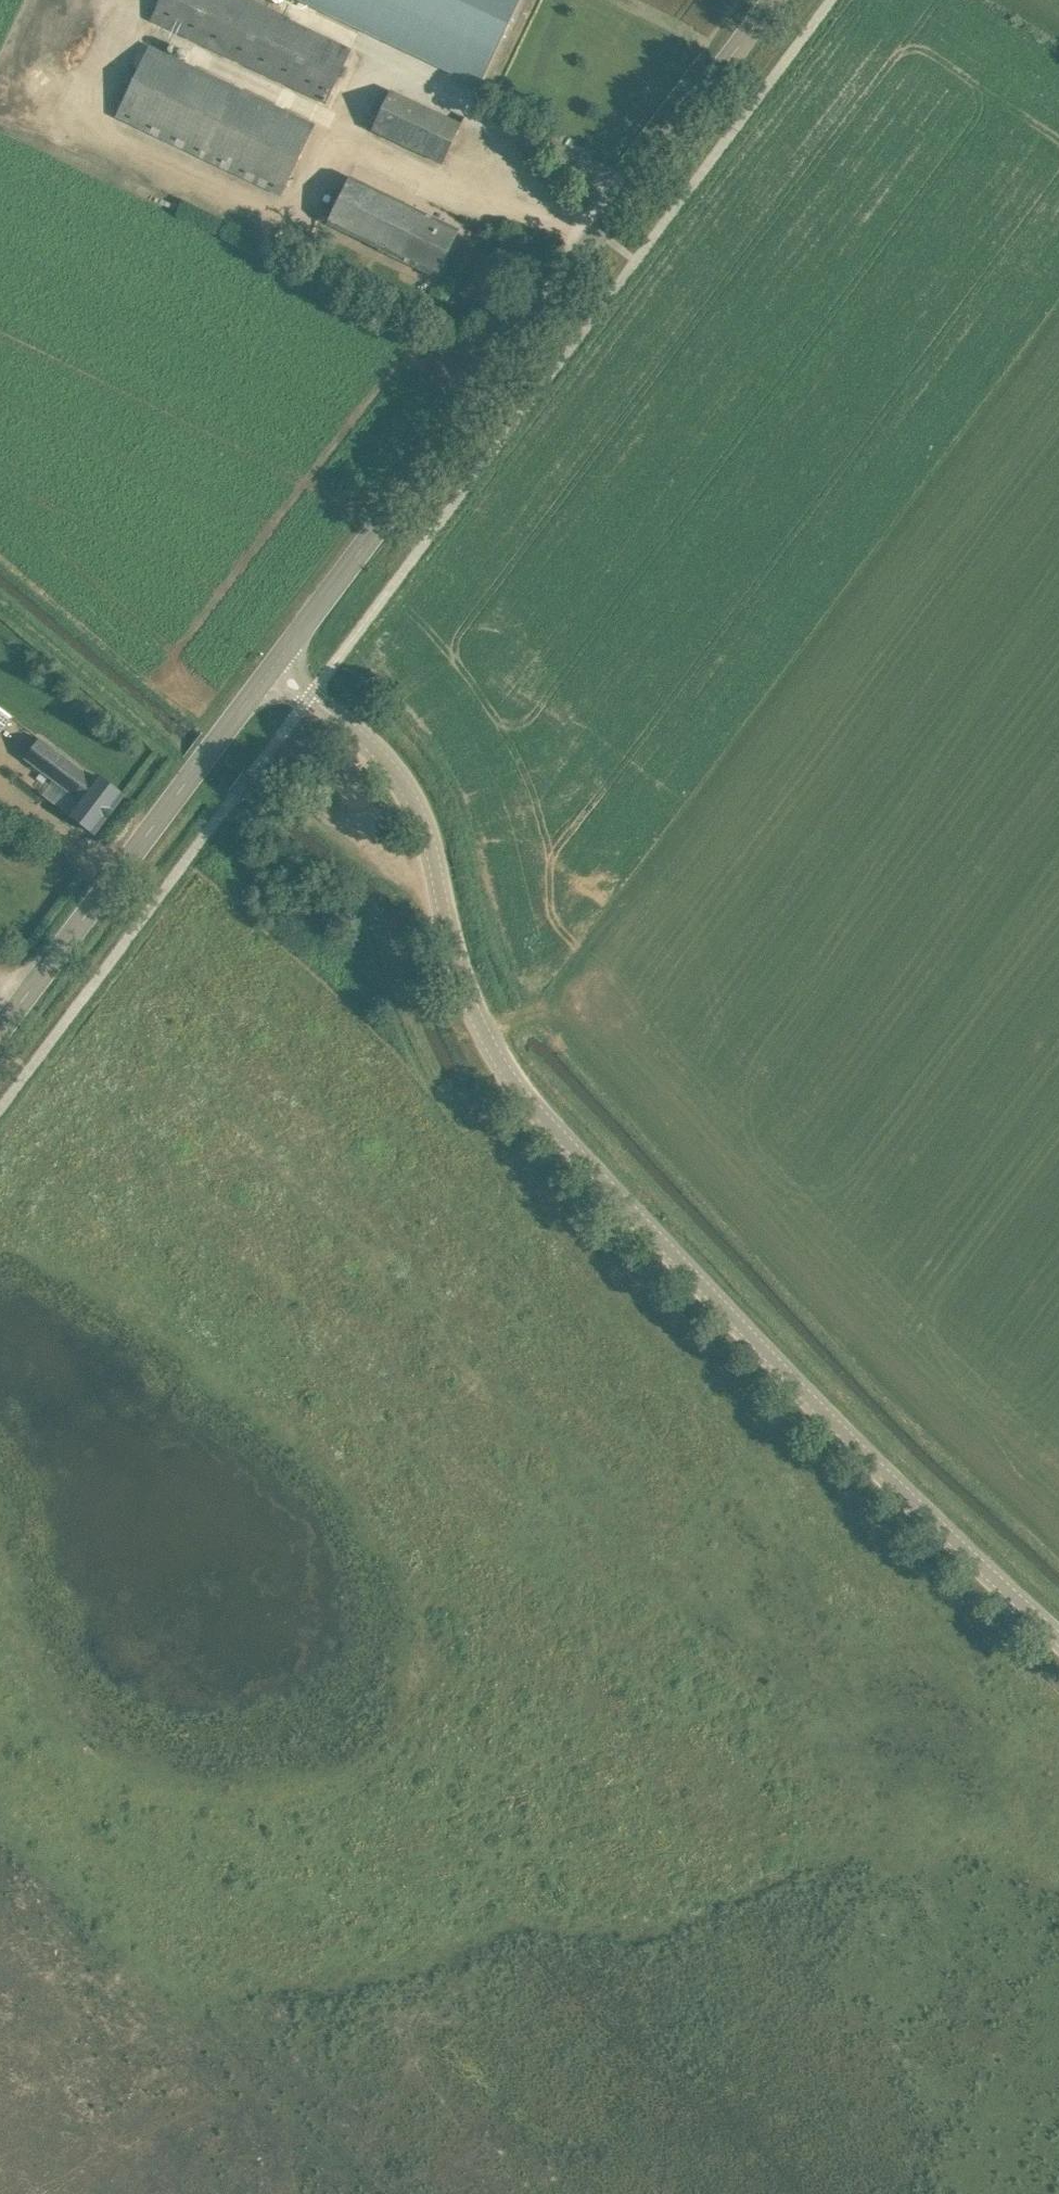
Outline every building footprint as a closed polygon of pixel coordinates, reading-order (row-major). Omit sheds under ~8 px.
[(325,104),(352,46),(254,0),(160,0),(150,21),(325,104)] [(485,65),(515,0),(346,0),(485,65)] [(281,197),(315,124),(150,45),(115,118),(281,197)] [(467,104),(400,73),(373,131),(440,162),(467,104)] [(458,230),(349,178),(327,224),(436,276),(458,230)] [(12,718),(0,710),(0,734),(12,718)] [(95,834),(124,796),(96,775),(93,779),(84,772),(39,738),(24,758),(78,799),(68,813),(95,834)] [(284,769),(275,781),(285,789),(295,776),(284,769)]
